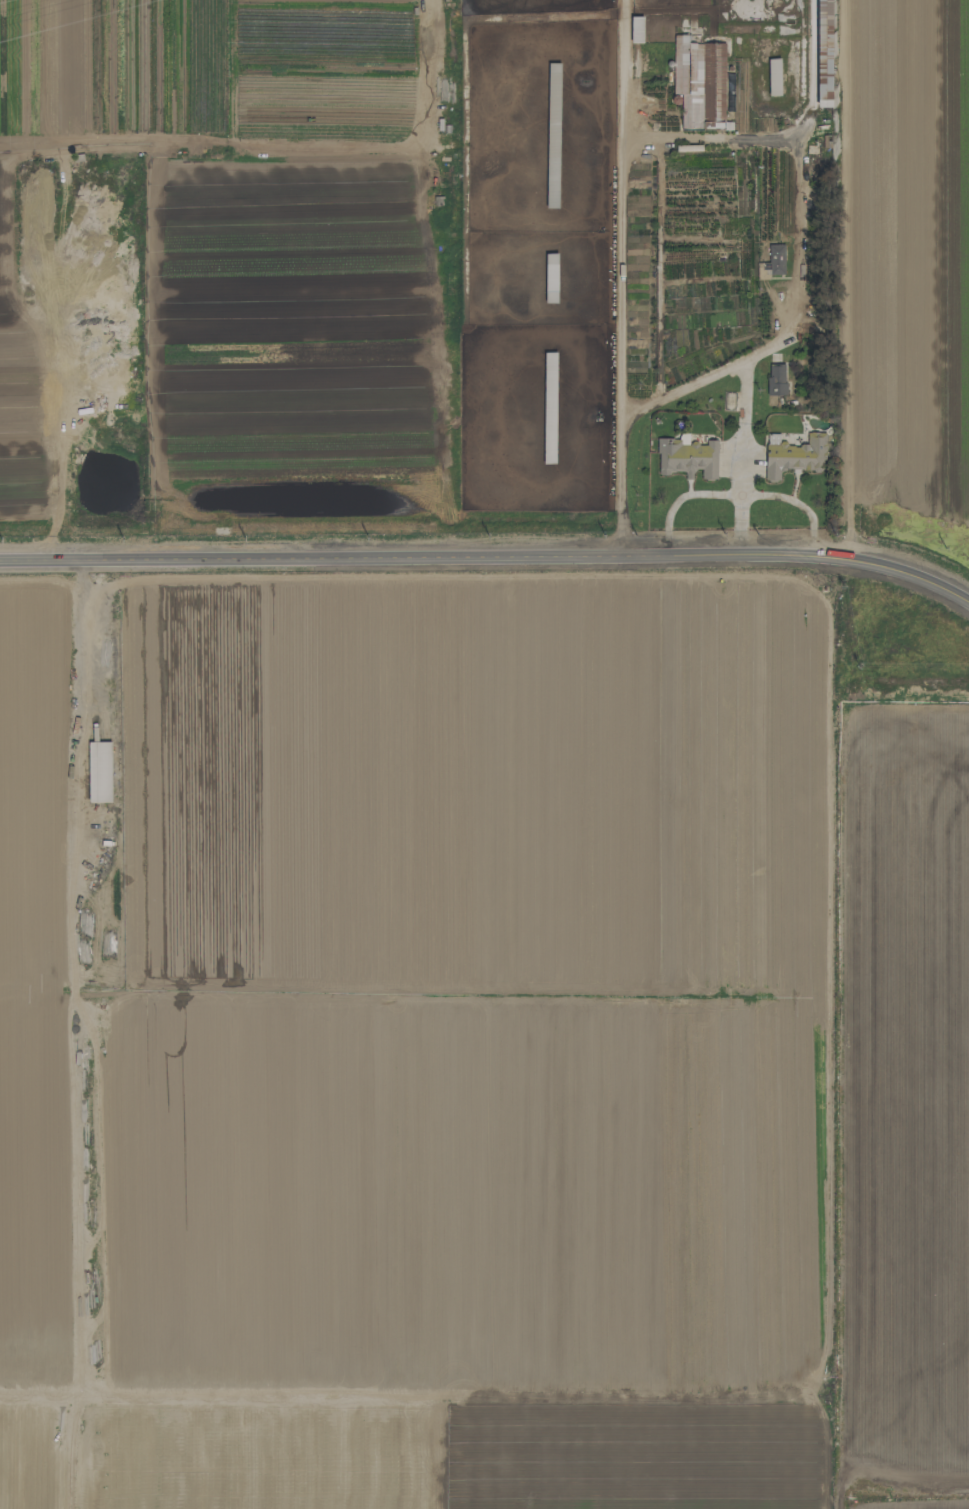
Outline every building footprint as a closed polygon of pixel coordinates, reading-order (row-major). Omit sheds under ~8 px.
[(831,0),(816,0),(815,49),(823,49),(823,61),(816,61),(815,107),(830,107),(831,0)] [(629,17),(630,43),(643,43),(642,16),(629,17)] [(724,43),(687,43),(687,35),(673,34),(672,94),(689,94),(688,121),(723,122),(724,43)] [(779,95),(779,59),(767,59),(767,95),(779,95)] [(546,207),(557,208),(559,63),(547,63),(546,207)] [(784,245),(768,245),(768,274),(783,274),(784,245)] [(544,303),(556,303),(557,253),(544,253),(544,303)] [(767,388),(775,388),(776,395),(784,394),(784,365),(767,365),(767,388)] [(555,366),(543,366),(542,463),(554,464),(555,366)] [(764,481),(778,481),(779,469),(823,471),(824,432),(806,432),(806,445),(786,445),(786,441),(778,441),(778,434),(766,434),(764,481)] [(657,473),(685,473),(685,479),(691,479),(692,470),(701,470),(700,479),(716,479),(716,440),(705,440),(705,443),(684,443),(667,443),(667,438),(657,438),(657,473)] [(111,802),(110,742),(87,742),(88,802),(111,802)]
